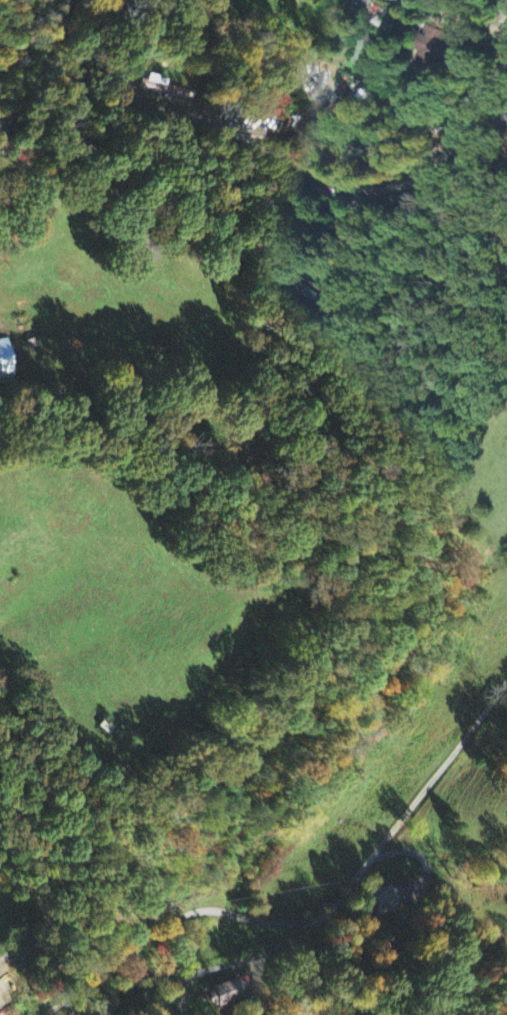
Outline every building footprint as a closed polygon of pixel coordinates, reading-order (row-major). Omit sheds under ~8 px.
[(447,35),(429,27),(424,38),(423,37),(410,66),(429,75),(447,35)] [(381,39),(368,35),(366,43),(360,41),(353,64),(371,70),(381,39)] [(7,340),(0,342),(0,366),(12,363),(7,340)] [(398,912),(391,886),(369,892),(376,918),(398,912)] [(214,988),(219,1005),(245,996),(240,979),(214,988)]
